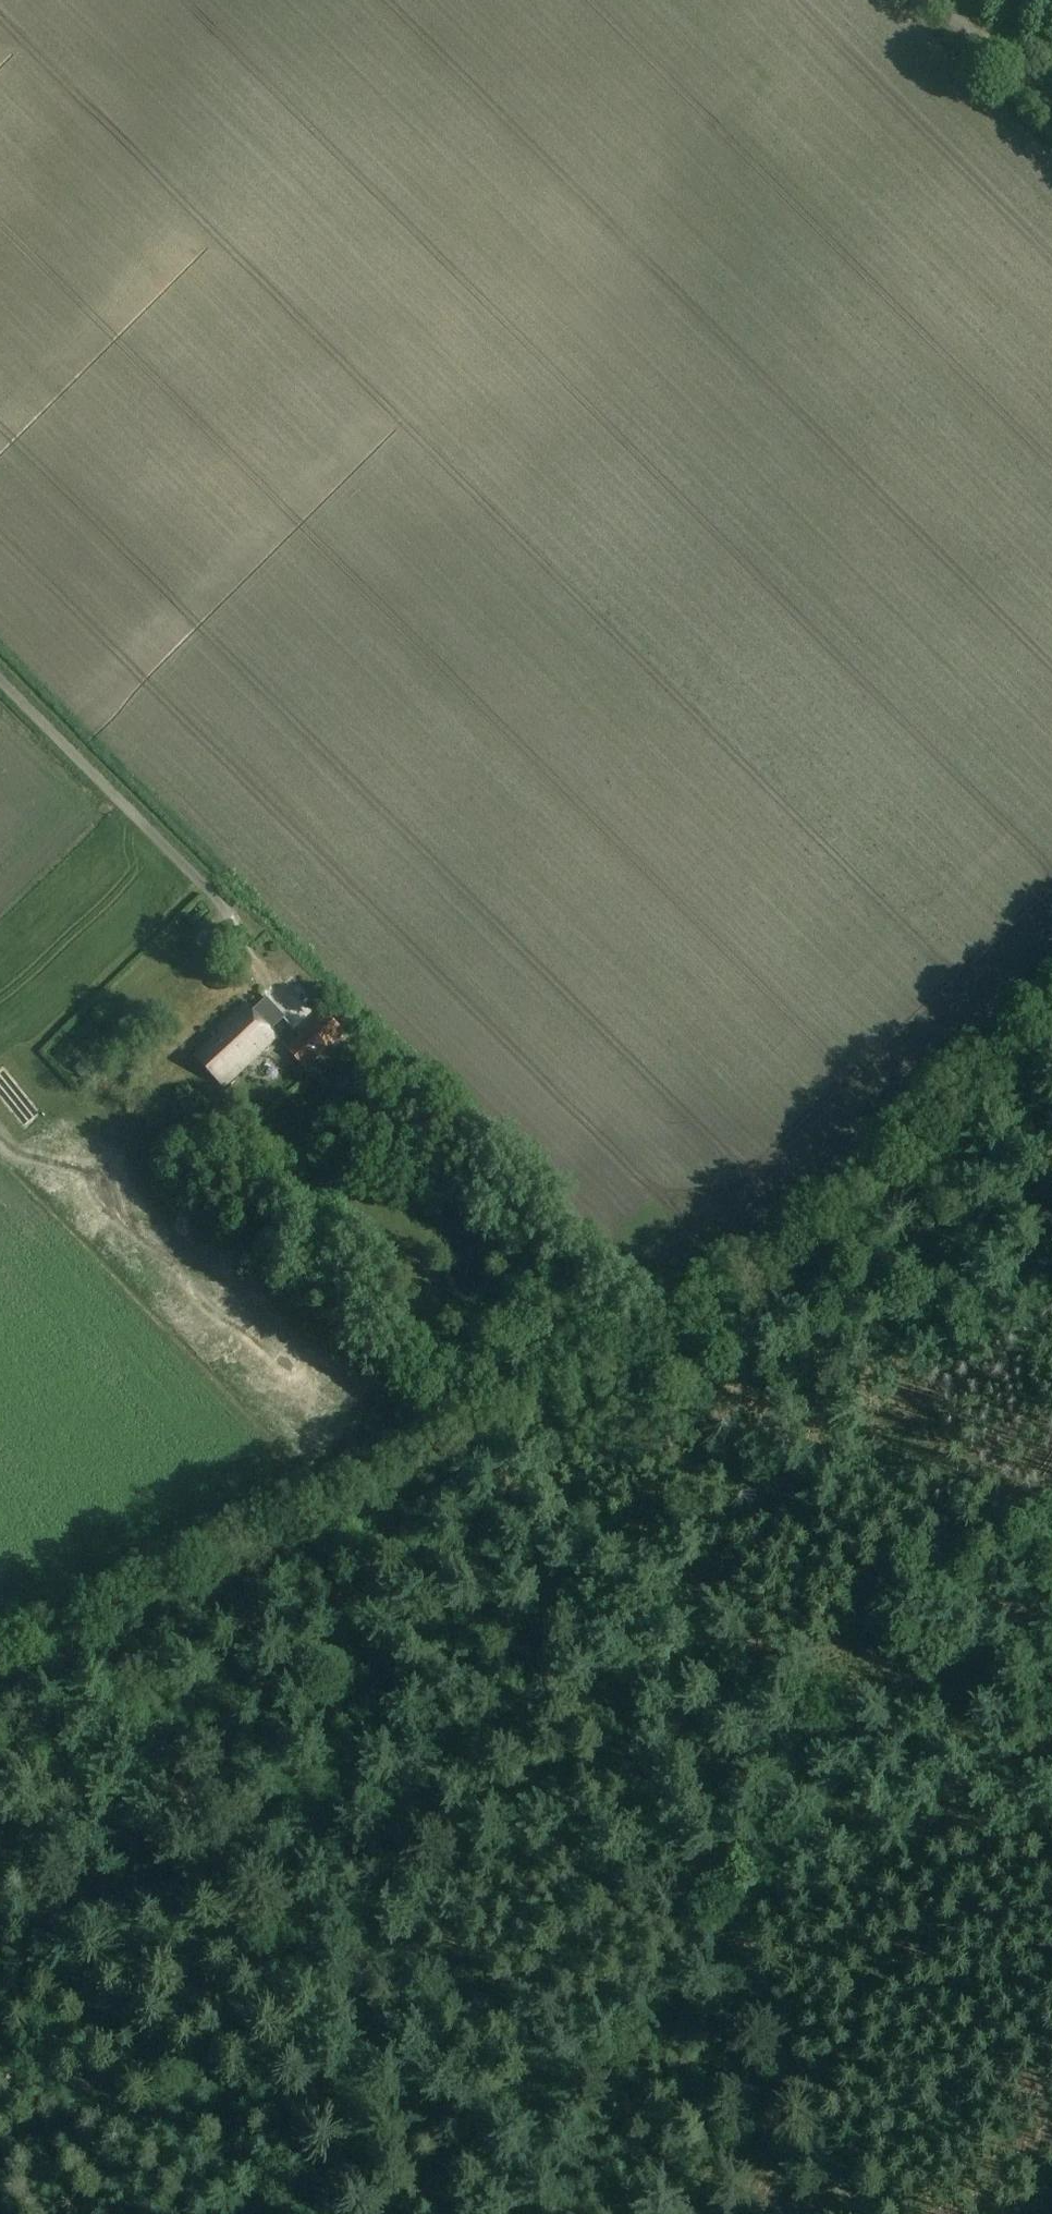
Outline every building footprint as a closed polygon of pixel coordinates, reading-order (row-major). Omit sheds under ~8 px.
[(227,1087),(279,1035),(246,1001),(221,1027),(225,1030),(197,1058),(227,1087)] [(308,1071),(348,1034),(329,1013),(289,1050),(308,1071)]
